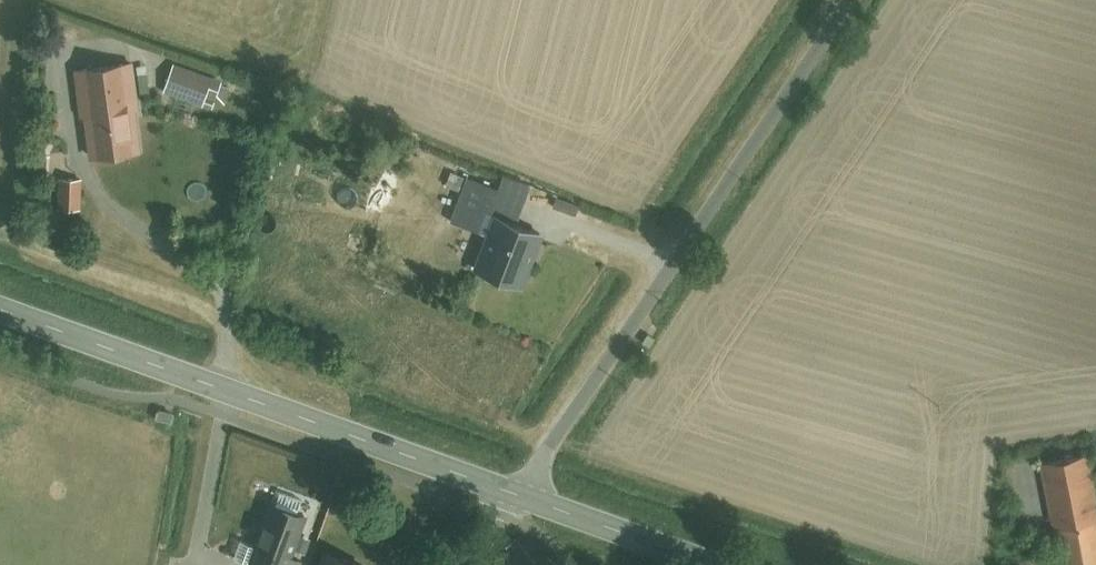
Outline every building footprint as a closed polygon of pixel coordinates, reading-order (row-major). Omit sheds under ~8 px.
[(229,71),(183,54),(173,81),(219,98),(229,71)] [(119,57),(69,66),(86,154),(135,145),(119,57)] [(467,269),(516,286),(539,219),(513,210),(521,185),(449,160),(432,210),(466,222),(474,198),(490,203),(467,269)] [(1032,456),(1056,564),(1085,564),(1095,563),(1095,495),(1085,444),(1032,456)] [(268,518),(254,514),(241,555),(272,564),(279,564),(292,526),(306,531),(317,499),(278,486),(268,518)] [(329,543),(321,564),(361,564),(365,556),(329,543)]
